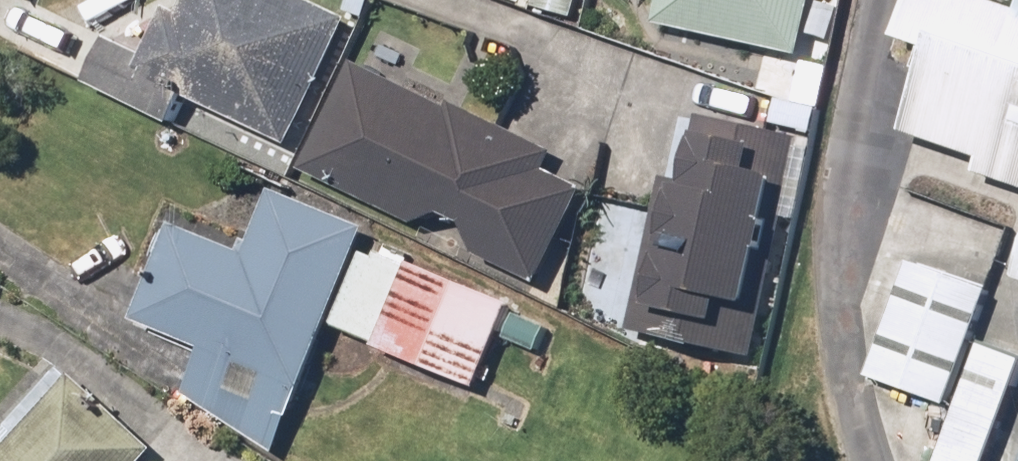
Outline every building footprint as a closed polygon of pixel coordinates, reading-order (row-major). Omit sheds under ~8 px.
[(302,0),(182,0),(175,15),(166,11),(145,57),(103,38),(84,79),(174,121),(184,98),(288,147),(346,20),(302,0)] [(475,0),(567,19),(571,0),(475,0)] [(646,37),(796,68),(810,0),(654,0),(646,37)] [(1006,0),(916,0),(871,143),(1017,189),(1017,4),(1006,0)] [(545,171),(551,159),(342,62),(290,174),(538,289),(585,189),(545,171)] [(673,203),(654,199),(625,342),(752,368),(797,151),(688,129),(673,203)] [(272,458),(365,235),(267,193),(239,260),(161,227),(120,323),(195,354),(177,397),(272,458)] [(505,308),(364,251),(331,335),(472,391),(505,308)] [(992,290),(912,265),(874,384),(954,409),(992,290)] [(989,339),(951,460),(1001,460),(1017,406),(1017,348),(989,339)] [(156,454),(68,376),(0,452),(0,460),(149,460),(156,454)]
